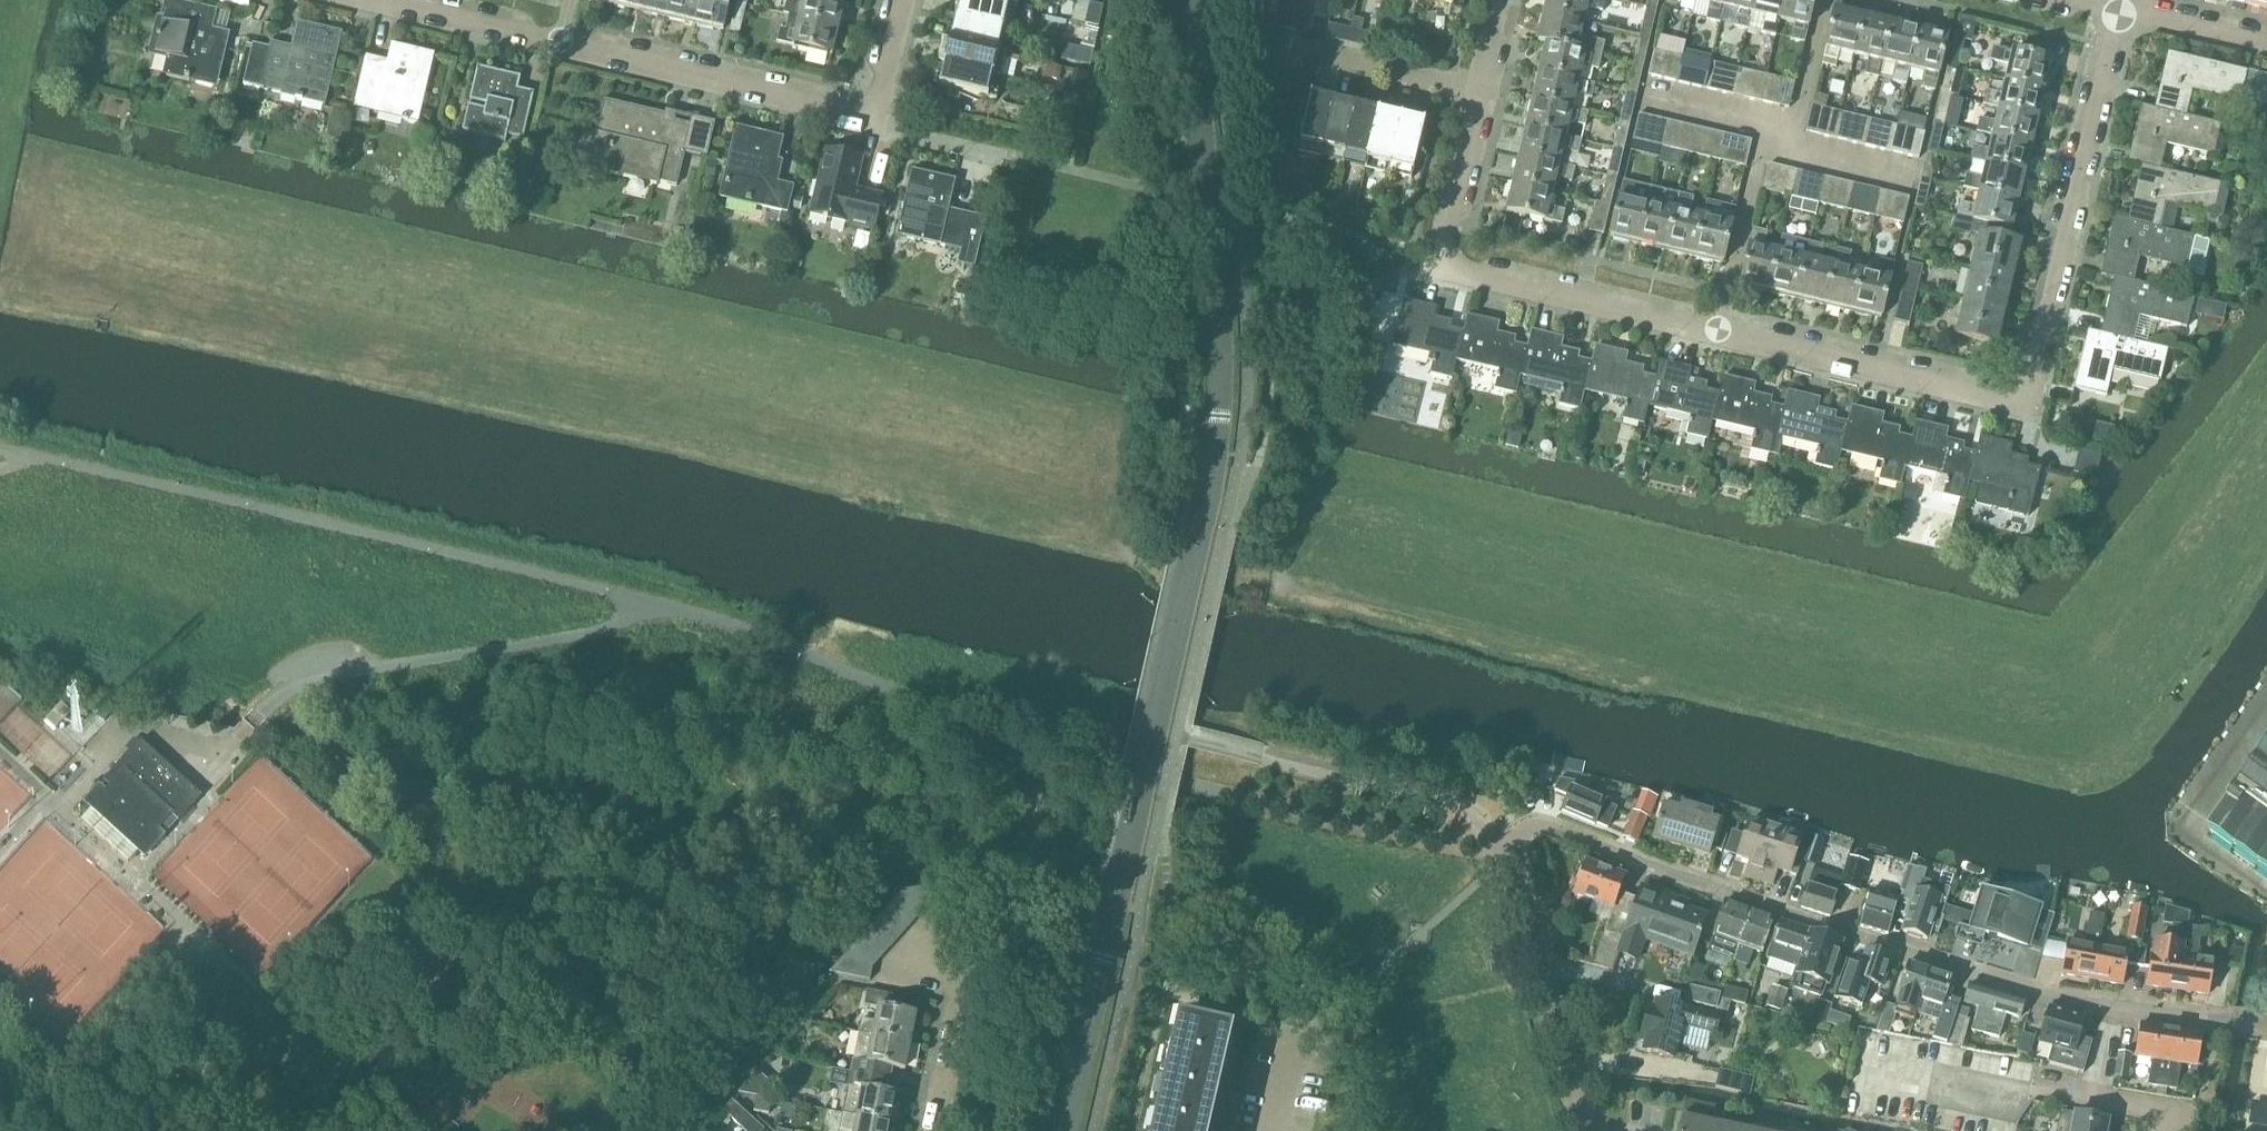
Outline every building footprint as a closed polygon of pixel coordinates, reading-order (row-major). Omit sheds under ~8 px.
[(224,35),(202,30),(207,8),(174,0),(168,0),(164,20),(161,19),(153,52),(170,56),(166,74),(189,79),(190,75),(214,80),(224,35)] [(609,6),(638,12),(640,0),(611,0),(609,6)] [(669,0),(640,0),(638,12),(665,19),(669,0)] [(665,19),(693,26),(699,0),(669,0),(665,19)] [(693,26),(713,30),(713,28),(722,30),(729,0),(699,0),(693,26)] [(840,27),(846,0),(786,0),(783,14),(789,15),(840,27)] [(956,20),(1003,31),(1008,9),(969,0),(960,0),(956,20)] [(1008,9),(1016,11),(1019,0),(969,0),(1008,9)] [(1429,2),(1452,7),(1462,9),(1464,0),(1429,0),(1429,2)] [(1545,13),(1583,22),(1587,9),(1602,12),(1605,0),(1548,0),(1545,13)] [(1647,8),(1656,11),(1659,0),(1649,0),(1647,8)] [(1665,10),(1678,13),(1681,0),(1667,0),(1665,10)] [(1725,0),(1696,0),(1696,1),(1709,4),(1705,20),(1720,23),(1724,7),(1725,0)] [(1755,0),(1725,0),(1724,7),(1738,11),(1734,27),(1748,30),(1752,14),(1755,0)] [(1780,21),(1784,0),(1755,0),(1752,14),(1766,17),(1762,33),(1776,36),(1780,21)] [(1815,0),(1784,0),(1780,21),(1794,24),(1791,40),(1804,43),(1815,0)] [(2246,3),(2266,9),(2266,0),(2246,0),(2246,3)] [(738,33),(743,13),(744,5),(736,3),(730,31),(738,33)] [(1647,8),(1640,36),(1650,38),(1656,11),(1647,8)] [(1835,10),(1823,64),(1836,67),(1840,51),(1854,55),(1862,17),(1835,10)] [(1539,42),(1546,44),(1601,57),(1604,43),(1580,38),(1583,22),(1545,13),(1539,42)] [(1089,14),(1086,26),(1096,29),(1100,17),(1089,14)] [(789,15),(785,30),(780,29),(776,43),(831,55),(832,51),(834,51),(840,27),(789,15)] [(1862,17),(1854,55),(1868,58),(1864,74),(1878,77),(1882,62),(1891,24),(1862,17)] [(954,25),(950,42),(954,43),(998,53),(1003,31),(956,20),(954,25)] [(1891,24),(1882,62),(1895,65),(1892,81),(1906,84),(1910,68),(1919,30),(1891,24)] [(323,106),(340,35),(297,25),(291,50),(270,45),(269,49),(252,45),(243,84),(281,93),(281,96),(323,106)] [(1919,30),(1910,68),(1924,72),(1920,88),(1934,91),(1947,37),(1919,30)] [(1640,36),(1633,65),(1643,67),(1650,38),(1640,36)] [(1957,70),(1964,41),(1955,38),(1948,68),(1957,70)] [(944,40),(939,62),(945,64),(954,66),(993,75),(998,53),(954,43),(950,42),(944,40)] [(1601,57),(1546,44),(1539,73),(1578,82),(1581,67),(1597,71),(1601,57)] [(418,123),(433,57),(391,47),(387,62),(365,56),(353,108),(418,123)] [(2005,81),(2044,90),(2051,62),(1997,48),(1994,62),(2009,66),(2005,81)] [(1655,50),(1649,76),(1677,82),(1683,57),(1655,50)] [(2168,53),(2155,109),(2186,117),(2193,91),(2240,103),(2240,100),(2256,104),(2257,100),(2266,103),(2266,77),(2168,53)] [(1704,89),(1710,63),(1683,57),(1677,82),(1704,89)] [(1732,95),(1738,70),(1710,63),(1704,89),(1732,95)] [(945,64),(939,86),(996,100),(1001,77),(993,75),(954,66),(945,64)] [(1633,65),(1626,94),(1636,96),(1643,67),(1633,65)] [(522,140),(532,94),(517,90),(520,77),(477,67),(462,132),(506,143),(507,137),(522,140)] [(1948,68),(1941,95),(1951,97),(1957,70),(1948,68)] [(1760,102),(1766,76),(1738,70),(1732,95),(1760,102)] [(1594,86),(1578,82),(1539,73),(1532,101),(1571,111),(1575,96),(1590,100),(1594,86)] [(1766,76),(1760,102),(1776,106),(1782,80),(1766,76)] [(1788,109),(1795,83),(1782,80),(1776,106),(1788,109)] [(2044,90),(2005,81),(2002,94),(1987,91),(1984,104),(1999,109),(2038,118),(2044,90)] [(1626,94),(1620,122),(1629,124),(1636,96),(1626,94)] [(1951,97),(1941,95),(1935,123),(1945,125),(1951,97)] [(1321,149),(1332,103),(1309,97),(1298,143),(1321,149)] [(715,128),(666,116),(604,101),(587,170),(655,187),(657,181),(675,186),(683,155),(707,161),(715,128)] [(1571,111),(1532,101),(1526,128),(1565,138),(1568,124),(1584,127),(1587,114),(1571,111)] [(1344,154),(1355,108),(1332,103),(1321,149),(1344,154)] [(334,106),(326,138),(340,142),(348,109),(334,106)] [(2141,165),(2160,170),(2166,145),(2213,156),(2221,125),(2186,117),(2155,109),(2142,106),(2128,162),(2141,165)] [(1812,107),(1806,132),(1834,139),(1840,113),(1812,107)] [(1366,160),(1377,114),(1355,108),(1344,154),(1366,160)] [(2038,118),(1999,109),(1995,123),(1980,119),(1977,132),(1992,136),(2031,145),(2038,118)] [(1840,113),(1834,139),(1862,145),(1868,120),(1840,113)] [(1389,165),(1400,119),(1377,114),(1366,160),(1389,165)] [(1639,115),(1633,141),(1661,147),(1667,122),(1639,115)] [(1400,119),(1389,165),(1412,171),(1423,125),(1400,119)] [(1868,120),(1862,145),(1890,152),(1896,127),(1868,120)] [(1620,122),(1613,149),(1623,151),(1629,124),(1620,122)] [(1689,154),(1695,128),(1667,122),(1661,147),(1689,154)] [(1945,125),(1935,123),(1928,151),(1938,153),(1945,125)] [(1896,127),(1890,152),(1918,159),(1924,133),(1896,127)] [(1519,156),(1559,165),(1562,151),(1578,155),(1581,141),(1565,138),(1526,128),(1519,156)] [(1716,160),(1722,135),(1695,128),(1689,154),(1716,160)] [(793,189),(776,185),(779,173),(774,172),(782,140),(738,130),(722,194),(761,203),(760,207),(787,213),(793,189)] [(1744,167),(1750,142),(1751,141),(1722,135),(1716,160),(1744,167)] [(2031,145),(1992,136),(1989,151),(1973,147),(1970,160),(1985,164),(2025,174),(2031,145)] [(1613,149),(1606,177),(1616,179),(1623,151),(1613,149)] [(874,230),(881,198),(854,192),(862,159),(825,150),(810,215),(874,230)] [(1938,153),(1928,151),(1922,178),(1932,180),(1938,153)] [(1513,185),(1551,194),(1555,179),(1570,182),(1574,169),(1559,165),(1519,156),(1513,185)] [(1979,191),(2018,201),(2025,174),(1985,164),(1982,178),(1967,174),(1963,187),(1979,191)] [(1791,197),(1797,171),(1770,165),(1764,191),(1791,197)] [(2230,187),(2220,184),(2160,170),(2141,165),(2128,221),(2160,229),(2166,204),(2223,218),(2230,187)] [(1284,186),(1288,187),(1310,192),(1314,178),(1280,170),(1284,186)] [(1818,204),(1824,178),(1797,171),(1791,197),(1818,204)] [(971,268),(983,219),(947,210),(953,182),(911,172),(896,235),(957,250),(954,264),(971,268)] [(1606,177),(1600,205),(1609,207),(1616,179),(1606,177)] [(1846,210),(1852,184),(1824,178),(1818,204),(1846,210)] [(1922,178),(1915,207),(1925,209),(1932,180),(1922,178)] [(1638,243),(1647,204),(1632,201),(1636,185),(1623,182),(1610,237),(1638,243)] [(1875,217),(1881,191),(1852,184),(1846,210),(1875,217)] [(1551,194),(1513,185),(1506,212),(1560,226),(1564,212),(1548,208),(1551,194)] [(1647,204),(1638,243),(1666,250),(1679,195),(1651,188),(1647,204)] [(1881,191),(1875,217),(1902,224),(1908,198),(1881,191)] [(2018,201),(1979,191),(1975,207),(1960,203),(1957,216),(1972,220),(2012,229),(2018,201)] [(1693,257),(1703,217),(1689,214),(1693,198),(1679,195),(1666,250),(1693,257)] [(1706,202),(1703,217),(1693,257),(1721,264),(1734,209),(1706,202)] [(1609,207),(1600,205),(1596,204),(1589,232),(1602,235),(1609,207)] [(1954,229),(1969,233),(1971,224),(1972,220),(1957,216),(1954,229)] [(2160,229),(2128,221),(2115,218),(2101,276),(2114,279),(2133,282),(2139,257),(2187,268),(2194,237),(2160,229)] [(1972,269),(2010,278),(2019,243),(2009,241),(2012,229),(1972,220),(1971,224),(1969,233),(1980,235),(1972,269)] [(1754,230),(1741,285),(1768,291),(1778,251),(1764,248),(1767,233),(1754,230)] [(1796,298),(1806,258),(1793,255),(1796,240),(1782,236),(1778,251),(1768,291),(1796,298)] [(1824,304),(1834,265),(1819,262),(1823,246),(1810,243),(1806,258),(1796,298),(1824,304)] [(1852,311),(1862,272),(1848,268),(1852,253),(1838,249),(1834,265),(1824,304),(1852,311)] [(1862,272),(1852,311),(1880,318),(1893,262),(1881,259),(1877,275),(1862,272)] [(1908,264),(1905,278),(1919,281),(1922,267),(1908,264)] [(1964,303),(2002,312),(2010,278),(1972,269),(1964,303)] [(1909,324),(1919,281),(1905,278),(1895,321),(1909,324)] [(2133,282),(2114,279),(2101,334),(2133,341),(2139,315),(2187,327),(2194,297),(2133,282)] [(2227,317),(2228,301),(2198,297),(2196,314),(2227,317)] [(1457,361),(1464,332),(1451,328),(1452,322),(1434,318),(1436,309),(1404,301),(1393,346),(1435,356),(1431,374),(1453,379),(1457,361)] [(2002,312),(1964,303),(1956,335),(1995,345),(2002,312)] [(1521,376),(1528,347),(1515,344),(1517,338),(1498,334),(1500,324),(1468,316),(1464,332),(1457,361),(1500,371),(1495,389),(1517,394),(1521,376)] [(1564,338),(1550,336),(1531,331),(1528,347),(1521,376),(1563,386),(1559,404),(1581,409),(1585,391),(1593,362),(1579,359),(1580,353),(1561,348),(1564,338)] [(2168,350),(2133,341),(2101,334),(2088,331),(2074,388),(2107,396),(2113,370),(2160,381),(2168,350)] [(1648,406),(1656,377),(1643,374),(1645,368),(1624,363),(1621,376),(1609,373),(1614,351),(1596,346),(1593,362),(1585,391),(1628,401),(1624,419),(1644,424),(1648,406)] [(1712,421),(1720,393),(1707,390),(1709,383),(1689,379),(1691,369),(1659,361),(1656,377),(1648,406),(1693,416),(1688,435),(1708,439),(1712,421)] [(1777,436),(1785,408),(1771,405),(1772,398),(1754,394),(1757,384),(1742,381),(1725,376),(1721,393),(1720,393),(1712,421),(1757,432),(1753,450),(1772,455),(1777,436)] [(1841,452),(1848,423),(1836,420),(1837,413),(1818,408),(1821,399),(1789,392),(1785,408),(1777,436),(1820,446),(1815,465),(1837,470),(1841,452)] [(1901,429),(1869,421),(1871,412),(1852,407),(1848,423),(1841,452),(1884,462),(1880,480),(1900,485),(1905,467),(1913,438),(1899,435),(1901,429)] [(1948,430),(1936,427),(1916,422),(1913,438),(1905,467),(1948,477),(1944,496),(1965,501),(1970,482),(1977,453),(1963,450),(1965,444),(1946,440),(1948,430)] [(1977,453),(1970,482),(2012,492),(2008,511),(2029,516),(2036,485),(2038,485),(2041,469),(2027,466),(2029,459),(2010,455),(2012,445),(1980,438),(1977,453)] [(2095,479),(2101,456),(2078,451),(2073,473),(2095,479)] [(61,704),(46,721),(56,730),(71,713),(61,704)] [(201,797),(189,786),(140,740),(103,780),(110,787),(95,803),(143,847),(172,816),(178,821),(201,797)] [(2248,785),(2244,783),(2215,825),(2266,862),(2266,759),(2248,785)] [(1558,780),(1554,790),(1569,796),(1562,811),(1594,825),(1595,823),(1607,828),(1615,809),(1604,804),(1605,801),(1572,787),(1574,783),(1558,780)] [(1664,809),(1655,840),(1706,855),(1709,848),(1721,852),(1726,836),(1713,833),(1716,824),(1664,809)] [(1623,838),(1636,843),(1647,816),(1634,811),(1623,838)] [(1759,880),(1774,830),(1750,822),(1739,858),(1752,862),(1748,877),(1759,880)] [(1795,855),(1800,838),(1774,830),(1759,880),(1771,884),(1775,869),(1796,876),(1803,858),(1795,855)] [(1810,837),(1803,860),(1813,864),(1821,840),(1810,837)] [(1859,892),(1868,863),(1851,857),(1842,887),(1859,892)] [(1614,909),(1610,921),(1593,965),(1611,972),(1618,952),(1623,939),(1637,899),(1619,893),(1625,876),(1586,862),(1574,895),(1614,909)] [(1907,917),(1902,931),(1908,933),(1908,935),(1921,939),(1921,937),(1927,939),(1931,927),(1939,930),(1942,921),(1940,920),(1948,893),(1920,884),(1924,871),(1908,866),(1900,891),(1902,892),(1899,900),(1907,902),(1903,916),(1907,917)] [(1801,907),(1829,916),(1842,878),(1814,869),(1801,907)] [(941,887),(921,882),(906,895),(920,915),(934,918),(941,887)] [(1637,899),(1623,939),(1618,952),(1637,959),(1644,939),(1692,956),(1706,918),(1686,911),(1688,904),(1642,888),(1638,900),(1637,899)] [(1861,926),(1889,933),(1898,899),(1871,892),(1861,926)] [(2039,910),(1982,893),(1971,929),(2028,947),(2043,951),(2054,915),(2039,910)] [(920,915),(906,895),(892,909),(910,926),(920,915)] [(1740,938),(1749,910),(1726,901),(1709,951),(1734,960),(1735,957),(1734,957),(1740,938)] [(2132,905),(2126,939),(2142,942),(2143,936),(2141,936),(2146,907),(2132,905)] [(910,926),(892,909),(881,920),(900,937),(910,926)] [(1734,957),(1735,957),(1745,961),(1749,948),(1761,952),(1774,918),(1749,910),(1740,938),(1734,957)] [(2090,913),(2084,945),(2067,942),(2062,973),(2092,979),(2098,948),(2099,948),(2104,916),(2090,913)] [(1958,918),(1947,915),(1945,922),(1955,925),(1958,918)] [(900,937),(881,920),(872,930),(891,947),(900,937)] [(1798,963),(1809,930),(1780,920),(1769,954),(1798,963)] [(2178,989),(2187,927),(2173,925),(2170,943),(2154,941),(2152,954),(2151,954),(2147,984),(2178,989)] [(2187,927),(2178,989),(2209,993),(2213,963),(2197,961),(2201,929),(2187,927)] [(891,947),(872,930),(862,940),(881,958),(891,947)] [(1841,942),(1809,932),(1791,987),(1820,997),(1824,984),(1827,985),(1841,942)] [(881,958),(862,940),(852,950),(872,968),(873,967),(881,958)] [(2148,947),(2140,946),(2136,966),(2144,967),(2148,947)] [(2098,948),(2092,979),(2122,985),(2128,954),(2099,948),(2098,948)] [(1842,974),(1834,997),(1861,1006),(1869,983),(1881,987),(1891,956),(1868,949),(1863,966),(1846,960),(1842,974)] [(872,968),(852,950),(830,972),(870,980),(872,968)] [(1884,1004),(1875,1032),(1888,1036),(1888,1035),(1896,1012),(1905,1015),(1915,1018),(1916,1015),(1930,970),(1908,963),(1899,992),(1894,1007),(1884,1004)] [(1930,970),(1916,1015),(1939,1022),(1943,1009),(1956,1013),(1960,1001),(1946,996),(1953,977),(1930,970)] [(1785,1007),(1791,987),(1774,982),(1769,1002),(1785,1007)] [(1971,984),(1966,1002),(1980,1006),(1976,1020),(1973,1031),(1986,1035),(1997,991),(1971,984)] [(1717,1008),(1719,1000),(1720,994),(1691,988),(1688,1001),(1717,1008)] [(1997,991),(1986,1035),(1998,1038),(2000,1039),(2003,1027),(2007,1013),(2020,1017),(2025,998),(1997,991)] [(862,1020),(860,1031),(872,1034),(910,1042),(915,1014),(895,1010),(897,998),(868,992),(865,1005),(878,1008),(875,1022),(862,1020)] [(1830,1005),(1816,1001),(1813,1010),(1827,1014),(1830,1005)] [(1716,1033),(1720,1018),(1656,1002),(1655,1006),(1650,1005),(1640,1042),(1646,1043),(1644,1052),(1674,1060),(1681,1025),(1716,1033)] [(1953,1027),(1948,1044),(1963,1048),(1971,1020),(1968,1019),(1970,1010),(1958,1007),(1953,1027)] [(2040,1042),(2052,1045),(2047,1063),(2083,1073),(2092,1041),(2078,1037),(2084,1018),(2049,1009),(2040,1042)] [(1827,1014),(1813,1010),(1811,1019),(1824,1023),(1827,1014)] [(1829,1011),(1828,1019),(1851,1022),(1852,1013),(1829,1011)] [(1152,1130),(1203,1130),(1226,1032),(1232,1034),(1232,1032),(1204,1026),(1198,1024),(1178,1020),(1152,1130)] [(2136,1056),(2153,1058),(2149,1085),(2157,1086),(2164,1087),(2171,1029),(2140,1025),(2136,1056)] [(2199,1064),(2203,1033),(2171,1029),(2164,1087),(2166,1088),(2178,1089),(2182,1062),(2199,1064)] [(855,1074),(882,1079),(889,1080),(891,1067),(905,1070),(910,1042),(872,1034),(860,1031),(852,1073),(855,1074)] [(2120,1054),(2116,1082),(2128,1084),(2132,1055),(2120,1054)] [(767,1069),(776,1077),(786,1066),(777,1058),(767,1069)] [(855,1074),(852,1073),(832,1068),(829,1084),(849,1088),(845,1114),(895,1124),(900,1096),(887,1093),(889,1080),(882,1079),(855,1074)] [(1716,1087),(1751,1096),(1755,1078),(1720,1070),(1716,1087)] [(2157,1086),(2156,1095),(2165,1097),(2166,1088),(2164,1087),(2157,1086)] [(769,1113),(772,1098),(758,1096),(755,1110),(769,1113)] [(1727,1126),(1728,1123),(1713,1120),(1716,1106),(1687,1100),(1680,1130),(1750,1130),(1727,1126)] [(733,1101),(724,1110),(745,1129),(754,1120),(733,1101)] [(2108,1120),(2076,1113),(2076,1114),(2061,1111),(2057,1130),(2105,1130),(2108,1120)] [(895,1124),(845,1114),(841,1130),(894,1130),(895,1124)] [(754,1120),(745,1129),(746,1130),(763,1130),(764,1129),(754,1120)]
